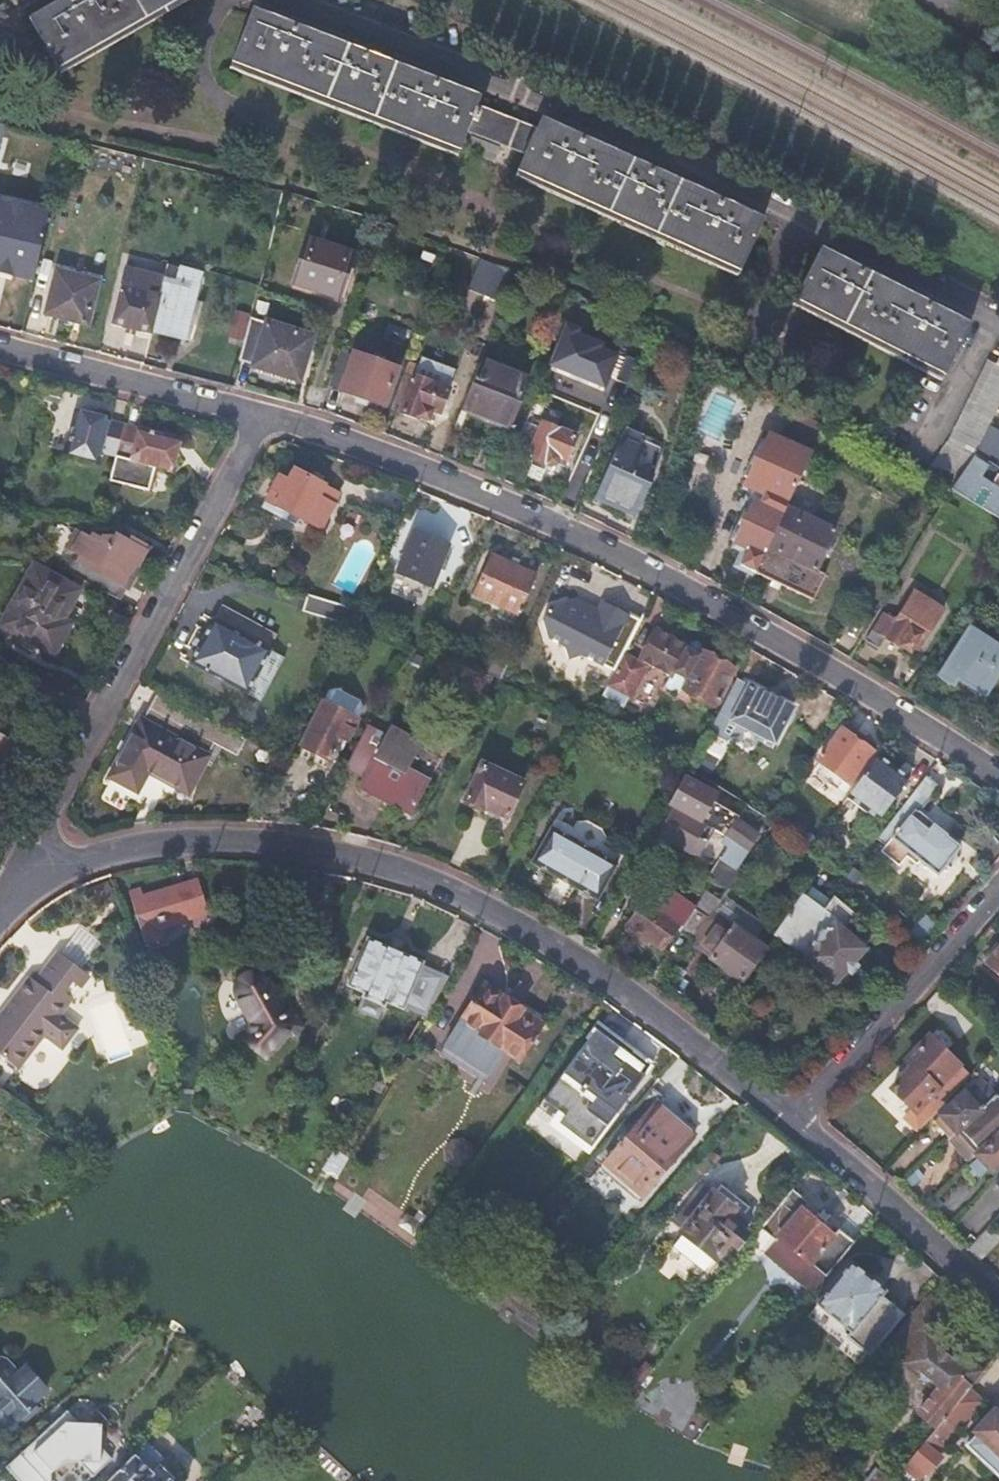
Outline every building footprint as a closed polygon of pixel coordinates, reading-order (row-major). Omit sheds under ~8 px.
[(59,69),(174,0),(60,0),(28,19),(59,69)] [(466,130),(509,147),(519,120),(477,103),(480,95),(444,82),(446,76),(431,71),(429,76),(374,54),(376,49),(362,44),(360,49),(305,28),(306,22),(292,17),(290,23),(254,8),(233,63),(458,150),(466,130)] [(523,126),(514,149),(527,154),(520,171),(739,271),(763,218),(728,202),(730,196),(717,190),(714,196),(660,171),(662,165),(648,159),(646,165),(593,141),(595,135),(582,129),(580,135),(543,118),(539,128),(537,132),(523,126)] [(519,120),(509,147),(514,149),(523,126),(537,132),(539,128),(519,120)] [(291,284),(337,298),(350,255),(305,240),(291,284)] [(795,299),(944,375),(970,324),(936,306),(939,300),(926,293),(922,299),(869,272),(872,266),(858,259),(855,265),(821,247),(795,299)] [(479,258),(476,268),(454,261),(447,283),(506,301),(516,270),(479,258)] [(177,280),(166,277),(152,331),(184,338),(201,274),(180,268),(177,280)] [(46,313),(87,324),(99,281),(57,269),(46,313)] [(147,333),(151,334),(152,331),(166,277),(150,273),(145,291),(124,285),(114,324),(134,329),(134,336),(146,339),(147,333)] [(250,317),(240,357),(254,361),(253,364),(299,377),(312,335),(250,317)] [(352,356),(340,351),(329,387),(384,406),(396,368),(353,353),(352,356)] [(998,404),(998,365),(996,364),(989,360),(948,444),(928,475),(951,489),(952,490),(968,465),(988,426),(998,404)] [(528,379),(481,361),(463,408),(510,426),(528,379)] [(418,418),(427,421),(431,409),(439,412),(448,388),(406,373),(394,408),(403,413),(402,415),(416,420),(418,418)] [(89,420),(90,414),(76,411),(75,416),(89,420)] [(117,455),(125,425),(108,421),(109,419),(103,418),(104,415),(94,412),(93,415),(90,414),(89,420),(75,416),(66,450),(98,459),(101,451),(117,455)] [(525,423),(514,451),(529,458),(529,460),(545,467),(547,466),(552,468),(556,467),(561,457),(568,460),(578,437),(545,422),(540,430),(525,423)] [(595,501),(635,518),(661,453),(641,445),(646,431),(626,422),(595,501)] [(117,455),(110,482),(148,491),(154,466),(171,470),(172,464),(175,465),(177,454),(175,454),(176,451),(171,449),(174,436),(141,426),(140,429),(125,425),(117,455)] [(997,469),(998,464),(998,431),(988,426),(968,465),(952,490),(998,519),(998,470),(997,469)] [(171,449),(176,451),(179,437),(174,436),(171,449)] [(289,512),(321,529),(339,493),(295,470),(289,481),(279,477),(264,506),(285,517),(289,512)] [(837,528),(788,505),(768,548),(816,571),(837,528)] [(426,585),(447,544),(413,526),(392,567),(426,585)] [(65,547),(73,552),(82,534),(74,530),(65,547)] [(80,556),(69,573),(114,598),(134,564),(137,566),(148,548),(133,539),(130,543),(121,537),(118,542),(103,534),(100,540),(93,536),(90,539),(82,534),(73,552),(80,556)] [(471,592),(516,611),(532,573),(488,552),(471,592)] [(60,621),(76,592),(32,567),(0,625),(46,652),(63,623),(60,621)] [(884,613),(873,630),(886,639),(899,648),(901,645),(909,650),(916,639),(921,642),(924,638),(926,639),(944,608),(914,590),(895,620),(884,613)] [(356,624),(364,607),(306,592),(302,608),(356,624)] [(596,614),(599,608),(577,597),(574,602),(596,614)] [(603,600),(599,608),(596,614),(574,602),(569,599),(549,606),(541,620),(548,639),(565,648),(569,662),(584,657),(603,667),(630,614),(603,600)] [(230,684),(260,624),(223,605),(215,619),(212,618),(189,663),(230,684)] [(276,632),(260,624),(230,684),(261,699),(285,654),(269,646),(276,632)] [(998,670),(998,645),(968,625),(935,675),(950,686),(956,678),(983,695),(998,670)] [(886,639),(873,630),(866,641),(879,649),(886,639)] [(659,673),(674,643),(655,632),(639,662),(645,666),(659,673)] [(689,652),(674,643),(659,673),(673,680),(677,674),(685,679),(696,661),(687,656),(689,652)] [(703,648),(696,661),(685,679),(680,688),(712,707),(735,668),(703,648)] [(623,653),(604,688),(628,700),(645,666),(639,662),(623,653)] [(358,738),(345,764),(376,782),(373,789),(414,810),(430,780),(406,766),(419,740),(400,729),(421,690),(392,674),(371,714),(389,724),(376,747),(358,738)] [(765,694),(736,677),(727,693),(717,713),(771,744),(791,708),(774,698),(773,700),(764,696),(765,694)] [(149,770),(178,785),(212,719),(160,693),(143,723),(140,721),(111,777),(138,791),(149,770)] [(344,738),(355,718),(325,703),(303,746),(325,758),(338,735),(344,738)] [(3,785),(24,747),(29,750),(37,737),(0,717),(0,783),(3,785)] [(241,754),(250,738),(212,719),(178,785),(189,790),(215,741),(241,754)] [(874,748),(840,724),(815,759),(849,783),(874,748)] [(909,778),(878,754),(847,797),(866,811),(875,799),(887,808),(909,778)] [(485,806),(507,816),(523,782),(481,762),(464,799),(483,809),(485,806)] [(722,858),(736,867),(758,835),(739,820),(742,815),(717,801),(719,795),(686,777),(671,804),(675,808),(658,839),(665,845),(670,839),(691,851),(699,852),(706,841),(699,836),(706,823),(734,839),(722,858)] [(932,790),(921,780),(876,841),(887,850),(883,854),(901,868),(912,854),(938,874),(948,862),(946,860),(957,845),(944,834),(946,833),(933,823),(931,825),(916,812),(932,790)] [(878,819),(887,808),(875,799),(866,811),(878,819)] [(556,817),(552,825),(598,850),(603,841),(556,817)] [(598,850),(552,825),(532,862),(599,897),(623,852),(603,841),(598,850)] [(171,937),(168,926),(201,918),(191,879),(130,894),(143,944),(171,937)] [(693,941),(695,938),(714,911),(716,908),(704,899),(696,910),(658,883),(629,923),(661,949),(677,928),(693,941)] [(819,917),(794,950),(833,986),(866,949),(848,932),(859,917),(834,897),(819,917)] [(775,937),(794,950),(819,917),(800,903),(775,937)] [(710,958),(742,982),(766,949),(714,911),(695,938),(700,943),(697,946),(711,956),(710,958)] [(363,1005),(381,1010),(384,1011),(385,1006),(404,1011),(405,1007),(420,1010),(431,967),(415,964),(416,961),(357,945),(344,995),(362,999),(360,1005),(363,1005)] [(998,975),(998,951),(988,964),(998,975)] [(71,1039),(54,1024),(86,986),(56,960),(32,988),(26,983),(0,1014),(0,1066),(11,1075),(38,1044),(55,1059),(71,1039)] [(245,1041),(265,1057),(297,1021),(280,988),(273,991),(270,983),(264,977),(251,974),(242,979),(237,986),(237,996),(251,1020),(250,1035),(245,1041)] [(529,1048),(542,1029),(546,1023),(485,985),(441,1056),(494,1088),(503,1074),(498,1071),(508,1053),(521,1061),(523,1059),(536,1068),(543,1058),(529,1048)] [(378,1020),(381,1010),(363,1005),(360,1016),(378,1020)] [(601,1028),(546,1101),(567,1117),(562,1124),(592,1147),(652,1068),(632,1053),(621,1066),(612,1060),(623,1045),(601,1028)] [(564,1043),(542,1029),(529,1048),(543,1058),(551,1063),(564,1043)] [(906,1119),(918,1131),(970,1073),(931,1036),(909,1059),(915,1064),(892,1087),(914,1109),(906,1119)] [(985,1056),(998,1071),(998,1052),(994,1046),(985,1056)] [(955,1131),(991,1099),(996,1095),(981,1078),(940,1115),(955,1131)] [(614,1133),(593,1158),(602,1167),(600,1169),(638,1202),(695,1135),(659,1105),(665,1098),(652,1087),(628,1116),(614,1133)] [(996,1095),(991,1099),(998,1109),(998,1092),(996,1095)] [(976,1153),(977,1151),(998,1131),(998,1109),(991,1099),(955,1131),(949,1137),(969,1159),(976,1153)] [(567,1117),(546,1101),(541,1108),(562,1124),(567,1117)] [(977,1151),(976,1153),(992,1169),(998,1163),(998,1131),(977,1151)] [(722,1185),(686,1232),(689,1234),(686,1238),(697,1247),(700,1242),(705,1246),(716,1255),(728,1238),(733,1241),(740,1242),(745,1235),(743,1229),(739,1225),(752,1208),(722,1185)] [(823,1282),(856,1241),(840,1228),(835,1233),(789,1196),(754,1242),(802,1281),(810,1272),(823,1282)] [(980,1261),(998,1241),(998,1234),(991,1226),(968,1249),(980,1261)] [(668,1265),(677,1273),(686,1271),(694,1260),(705,1246),(700,1242),(697,1247),(686,1238),(689,1234),(686,1232),(668,1255),(668,1265)] [(705,1246),(694,1260),(708,1270),(719,1257),(716,1255),(705,1246)] [(887,1292),(851,1263),(818,1306),(853,1334),(849,1338),(871,1356),(904,1315),(882,1297),(887,1292)] [(923,1332),(942,1310),(927,1297),(896,1336),(901,1340),(894,1348),(906,1357),(918,1342),(916,1341),(923,1332)] [(933,1340),(923,1332),(916,1341),(918,1342),(906,1357),(903,1361),(911,1368),(930,1343),(933,1340)] [(970,1389),(982,1374),(963,1360),(959,1366),(933,1340),(930,1343),(911,1368),(918,1374),(920,1382),(926,1386),(933,1385),(940,1391),(940,1392),(921,1417),(926,1421),(925,1422),(932,1428),(933,1426),(938,1430),(970,1389)] [(18,1419),(43,1397),(10,1356),(0,1354),(0,1400),(18,1419)] [(907,1470),(919,1480),(922,1480),(928,1474),(930,1476),(945,1458),(942,1456),(985,1402),(970,1389),(938,1430),(907,1470)] [(998,1477),(998,1410),(995,1415),(991,1413),(977,1428),(980,1431),(967,1446),(998,1477)] [(28,1478),(31,1480),(50,1480),(49,1473),(61,1462),(77,1462),(90,1477),(110,1459),(98,1446),(100,1423),(78,1424),(66,1411),(46,1429),(51,1435),(33,1452),(27,1446),(6,1465),(20,1480),(24,1480),(28,1478)] [(145,1444),(136,1453),(152,1468),(161,1459),(145,1444)] [(133,1457),(114,1476),(108,1480),(171,1480),(159,1468),(151,1476),(133,1457)]
